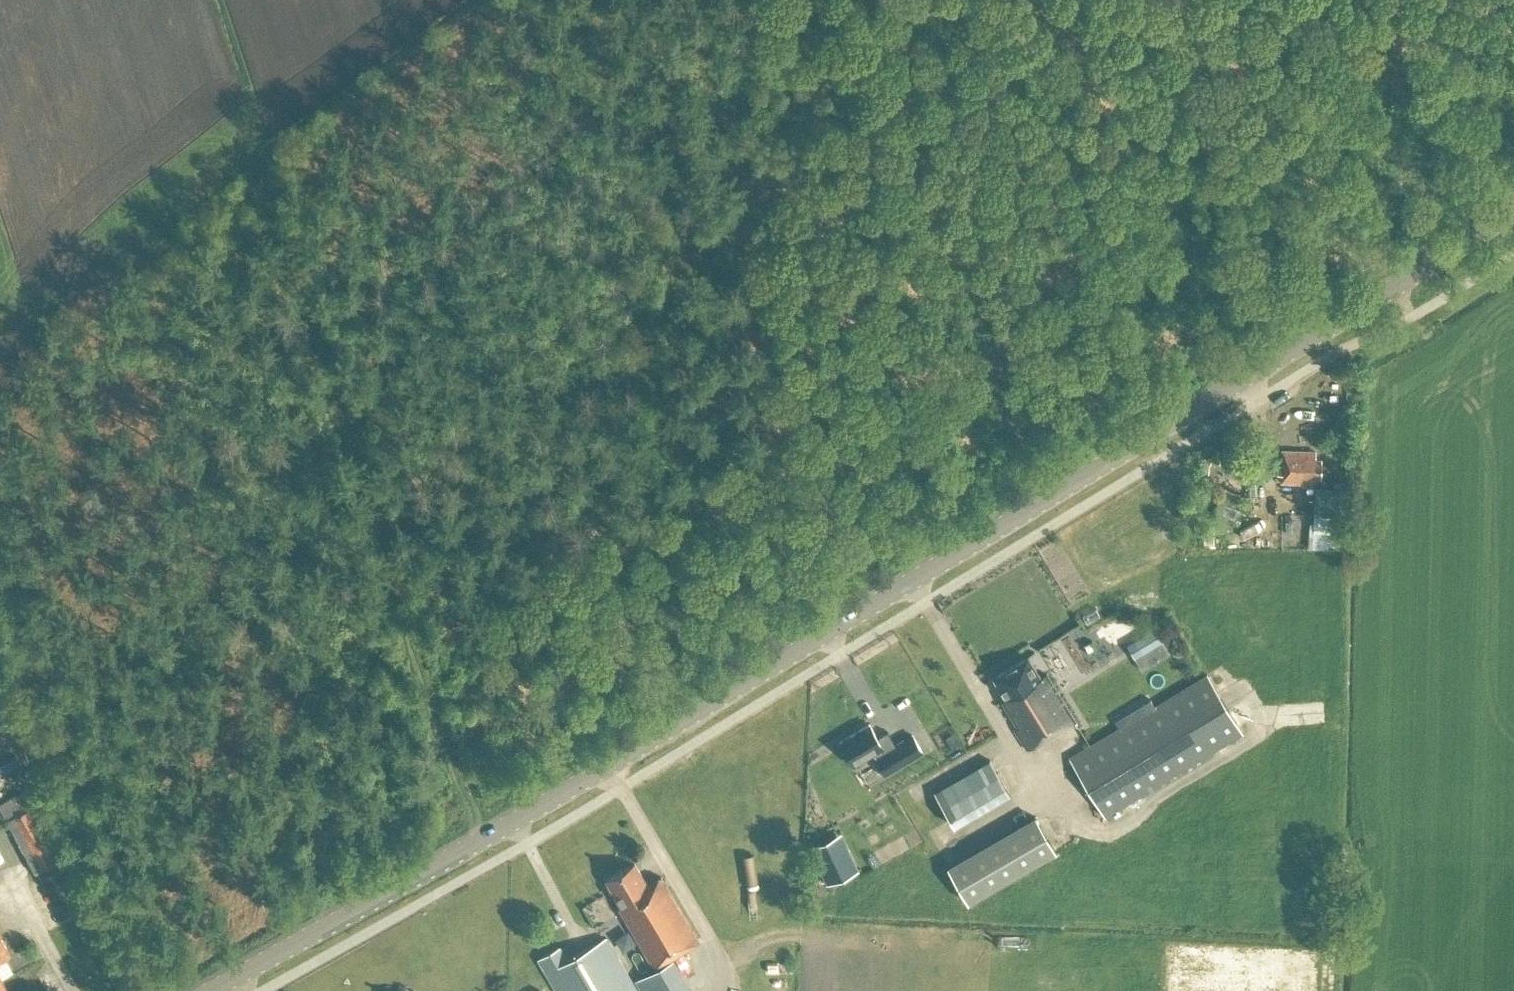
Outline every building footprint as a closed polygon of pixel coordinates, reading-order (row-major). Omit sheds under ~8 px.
[(1314,482),(1314,475),(1320,476),(1321,457),(1315,457),(1315,450),(1282,449),(1281,481),(1314,482)] [(1235,506),(1241,493),(1224,486),(1211,519),(1231,527),(1239,508),(1235,506)] [(1346,534),(1348,488),(1315,486),(1312,547),(1327,548),(1328,545),(1336,545),(1336,534),(1346,534)] [(1249,528),(1221,530),(1222,538),(1250,536),(1249,528)] [(1139,666),(1168,650),(1153,624),(1124,640),(1139,666)] [(1028,655),(993,676),(1006,697),(1002,700),(1018,726),(1014,728),(1026,748),(1043,738),(1045,740),(1076,721),(1046,673),(1041,676),(1028,655)] [(1116,730),(1070,758),(1104,815),(1242,732),(1207,675),(1155,706),(1116,730)] [(10,727),(4,717),(0,719),(0,732),(10,727)] [(884,752),(881,748),(883,746),(869,722),(839,740),(854,764),(874,752),(877,758),(875,759),(885,775),(923,752),(912,735),(884,752)] [(937,795),(959,832),(1014,801),(992,763),(937,795)] [(60,857),(23,789),(0,801),(0,806),(35,871),(60,857)] [(1035,815),(948,865),(968,900),(1055,850),(1035,815)] [(811,851),(830,889),(861,874),(843,835),(811,851)] [(660,875),(647,883),(634,861),(606,878),(622,905),(619,907),(654,966),(699,940),(660,875)] [(0,937),(0,962),(11,956),(0,937)] [(540,957),(560,990),(636,990),(605,937),(567,959),(559,946),(540,957)]
